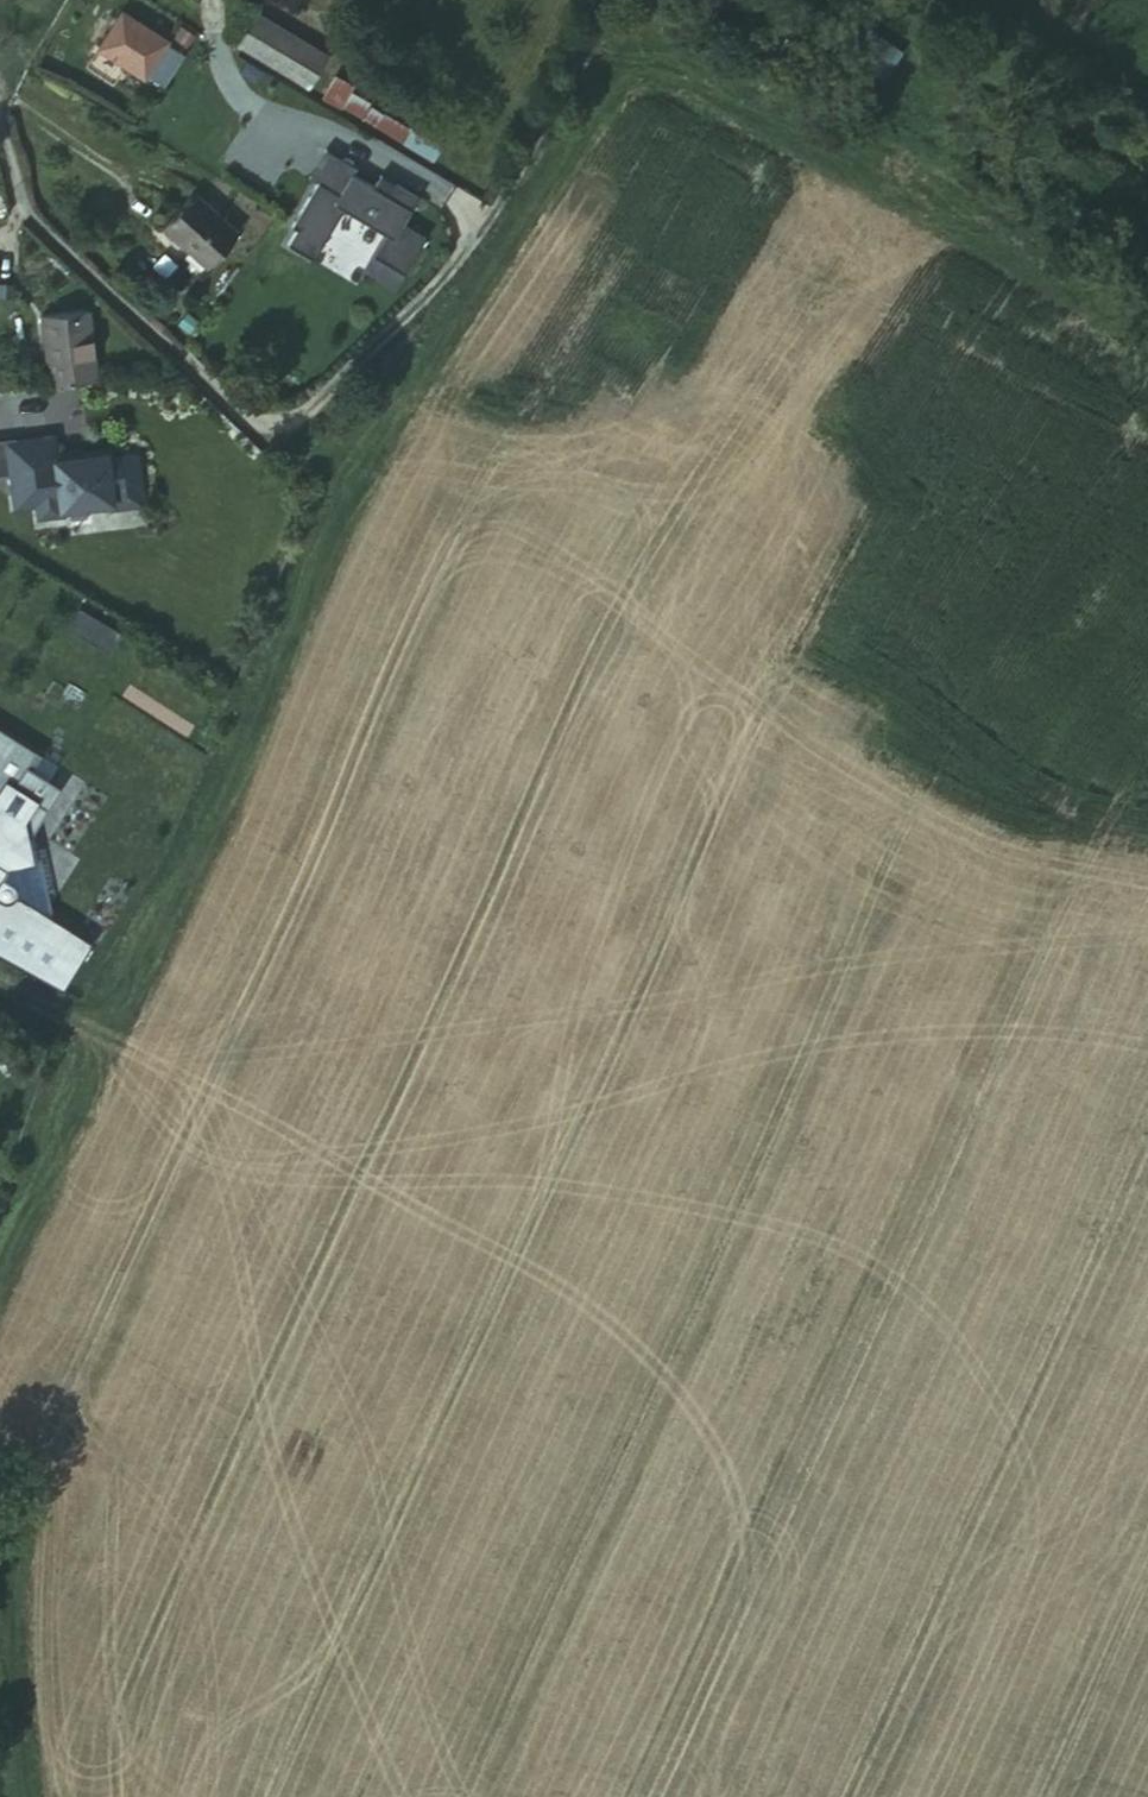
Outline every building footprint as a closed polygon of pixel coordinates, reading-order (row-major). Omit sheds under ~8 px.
[(840,48),(894,79),(908,55),(854,24),(840,48)] [(290,37),(273,25),(255,55),(272,66),(290,37)] [(164,96),(183,67),(163,54),(165,51),(123,26),(101,62),(140,87),(145,84),(164,96)] [(320,162),(304,189),(313,194),(333,207),(345,187),(350,180),(320,162)] [(166,177),(151,200),(185,223),(200,199),(166,177)] [(380,178),(376,185),(392,194),(396,188),(380,178)] [(313,262),(343,212),(385,238),(373,259),(403,277),(425,242),(402,228),(418,201),(396,188),(392,194),(376,185),(367,200),(345,187),(333,207),(313,194),(292,229),(297,232),(287,247),(313,262)] [(11,288),(11,274),(0,273),(0,288),(11,288)] [(75,387),(98,384),(89,317),(66,319),(73,380),(75,387)] [(73,380),(66,319),(47,321),(54,382),(73,380)] [(8,448),(16,513),(38,510),(39,523),(63,520),(62,514),(112,508),(113,514),(143,511),(137,462),(111,465),(110,455),(84,458),(85,461),(56,465),(53,443),(8,448)] [(0,449),(0,485),(12,484),(8,448),(0,449)] [(123,639),(83,615),(71,636),(111,660),(123,639)] [(66,993),(95,947),(93,946),(91,949),(17,903),(17,902),(18,901),(18,900),(18,899),(18,898),(18,897),(18,896),(18,895),(18,894),(18,893),(17,892),(17,891),(16,890),(15,889),(14,888),(13,888),(13,887),(4,881),(13,869),(34,865),(25,827),(37,809),(46,814),(60,791),(28,770),(36,757),(41,760),(42,758),(0,732),(0,958),(66,993)] [(36,833),(62,792),(60,791),(46,814),(37,809),(25,827),(34,865),(13,869),(4,881),(13,887),(13,888),(14,888),(15,889),(16,890),(17,891),(17,892),(18,893),(18,894),(18,895),(18,896),(18,897),(18,898),(18,899),(18,900),(18,901),(17,902),(17,903),(56,927),(36,833)]
